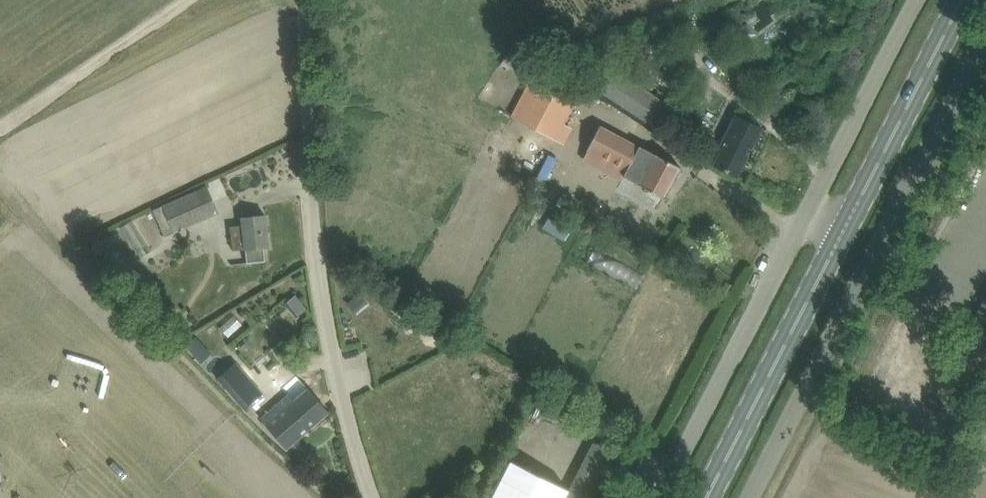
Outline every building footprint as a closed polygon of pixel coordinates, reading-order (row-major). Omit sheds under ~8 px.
[(604,61),(588,85),(656,130),(672,106),(604,61)] [(578,97),(532,72),(510,116),(563,144),(572,127),(565,123),(578,97)] [(705,157),(714,162),(713,165),(736,177),(761,127),(734,115),(720,144),(713,141),(705,157)] [(588,149),(626,170),(639,177),(638,179),(641,181),(640,184),(663,197),(679,167),(655,155),(639,147),(600,126),(588,149)] [(153,209),(165,237),(174,232),(218,213),(206,186),(162,205),(153,209)] [(245,262),(265,261),(264,247),(268,247),(265,215),(242,217),(242,223),(230,224),(231,249),(244,248),(245,262)] [(235,362),(217,378),(244,408),(262,392),(235,362)] [(293,401),(288,395),(260,419),(286,448),(328,411),(308,388),(293,401)] [(569,490),(565,497),(585,497),(569,490)]
